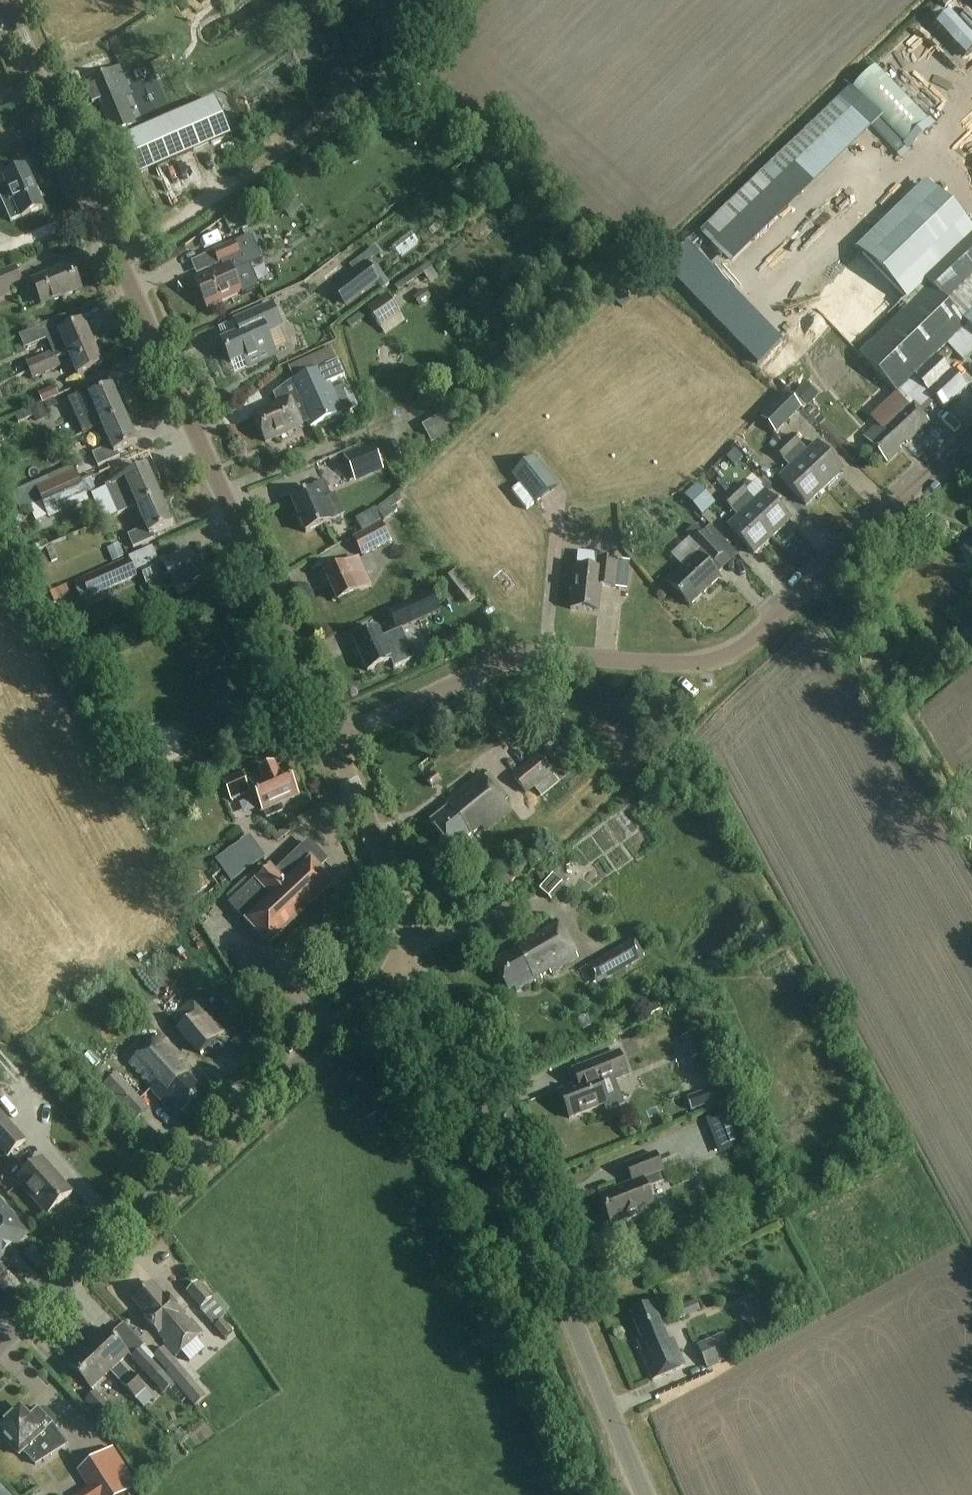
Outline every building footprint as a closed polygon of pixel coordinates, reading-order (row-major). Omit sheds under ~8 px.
[(131,94),(118,67),(109,71),(108,71),(93,77),(95,83),(86,86),(92,101),(98,99),(101,107),(99,108),(109,133),(135,123),(124,97),(131,94)] [(850,91),(903,144),(927,121),(874,67),(850,91)] [(214,99),(141,131),(156,169),(231,137),(214,99)] [(852,152),(865,146),(860,135),(847,141),(852,152)] [(0,175),(0,202),(10,225),(42,211),(36,199),(38,198),(25,169),(1,178),(0,175)] [(162,173),(131,180),(136,202),(167,195),(162,173)] [(831,204),(820,219),(831,228),(842,213),(831,204)] [(898,239),(893,235),(901,225),(885,210),(869,228),(891,246),(898,239)] [(971,354),(971,236),(961,225),(913,270),(915,274),(868,321),(880,333),(858,356),(895,394),(897,395),(900,392),(913,380),(944,411),(968,388),(937,357),(948,347),(963,363),(971,354)] [(840,292),(880,254),(864,238),(825,276),(840,292)] [(243,240),(234,244),(240,258),(250,254),(243,240)] [(206,309),(241,294),(240,291),(232,271),(233,271),(244,266),(243,265),(240,258),(234,244),(234,242),(213,250),(214,252),(221,266),(208,272),(194,278),(193,279),(206,309)] [(369,260),(364,264),(377,281),(382,277),(369,260)] [(344,306),(375,283),(377,281),(364,264),(331,289),(344,306)] [(669,291),(728,343),(742,326),(749,332),(760,320),(752,313),(755,310),(747,304),(742,309),(722,291),(725,287),(708,271),(696,284),(703,290),(694,300),(675,284),(669,291)] [(34,286),(43,308),(78,295),(69,272),(34,286)] [(366,312),(380,330),(399,316),(385,297),(366,312)] [(243,356),(247,365),(276,353),(266,330),(281,323),(272,303),(234,319),(240,332),(221,340),(230,361),(243,356)] [(790,307),(757,343),(777,361),(810,324),(790,307)] [(36,360),(26,364),(29,372),(40,367),(57,360),(67,356),(68,356),(92,345),(83,323),(60,334),(58,335),(62,345),(50,350),(52,354),(36,360)] [(102,367),(92,345),(68,356),(77,378),(102,367)] [(351,367),(363,359),(356,346),(343,354),(351,367)] [(29,372),(28,372),(31,380),(60,368),(57,360),(40,367),(29,372)] [(279,403),(254,414),(265,441),(309,423),(310,427),(342,414),(329,383),(345,377),(338,361),(290,381),(274,392),(279,403)] [(794,393),(806,406),(815,398),(802,385),(794,393)] [(67,400),(72,412),(82,434),(100,427),(99,426),(123,415),(111,386),(93,394),(91,390),(67,400)] [(36,394),(40,402),(57,395),(53,387),(36,394)] [(907,444),(930,423),(900,392),(897,395),(895,394),(870,416),(876,424),(864,436),(888,462),(901,449),(900,448),(906,443),(907,444)] [(799,409),(784,394),(759,420),(774,434),(799,409)] [(28,409),(34,422),(46,416),(41,404),(28,409)] [(117,453),(136,444),(123,415),(99,426),(100,427),(108,446),(91,454),(97,467),(119,457),(117,453)] [(784,446),(825,487),(842,471),(816,444),(808,452),(807,453),(790,435),(782,443),(784,446)] [(773,451),(773,452),(775,454),(789,468),(789,469),(779,478),(806,506),(825,487),(784,446),(782,443),(781,443),(776,437),(767,445),(773,451)] [(341,456),(354,482),(383,469),(370,443),(341,456)] [(535,504),(556,487),(534,458),(512,475),(535,504)] [(556,485),(574,476),(568,465),(550,475),(556,485)] [(117,516),(136,508),(159,497),(147,469),(129,477),(123,479),(105,487),(117,516)] [(74,471),(34,489),(40,501),(79,484),(74,471)] [(329,523),(344,516),(335,495),(330,497),(324,481),(313,486),(315,490),(290,500),(304,534),(329,523)] [(87,501),(79,484),(40,501),(48,518),(87,501)] [(696,485),(683,497),(702,517),(715,505),(696,485)] [(739,486),(730,494),(773,537),(790,520),(764,492),(754,502),(739,486)] [(737,517),(726,528),(754,556),(773,537),(730,494),(722,502),(737,517)] [(153,534),(172,526),(159,497),(136,508),(145,529),(127,536),(133,549),(155,539),(153,534)] [(351,538),(361,556),(390,541),(381,523),(351,538)] [(700,529),(698,530),(694,525),(691,527),(685,534),(689,538),(672,554),(683,566),(667,581),(688,603),(717,576),(707,565),(721,552),(703,533),(700,529)] [(107,534),(94,541),(99,551),(112,545),(107,534)] [(618,536),(605,535),(605,545),(618,545),(618,536)] [(964,546),(971,556),(971,540),(964,546)] [(45,542),(35,547),(37,552),(48,547),(45,542)] [(51,547),(45,549),(50,562),(56,560),(51,547)] [(102,565),(122,557),(118,549),(99,556),(102,565)] [(149,569),(140,573),(146,586),(166,577),(171,589),(173,588),(178,598),(192,592),(187,582),(199,577),(188,551),(162,563),(160,560),(147,565),(149,569)] [(616,559),(596,557),(596,554),(577,553),(576,566),(574,566),(570,608),(598,610),(600,585),(613,586),(616,559)] [(357,592),(370,586),(358,559),(345,565),(345,564),(324,573),(336,601),(357,593),(357,592)] [(129,561),(81,582),(87,596),(135,576),(129,561)] [(421,576),(414,583),(429,600),(436,594),(421,576)] [(453,586),(461,596),(471,588),(463,578),(453,586)] [(114,587),(104,591),(109,602),(119,598),(114,587)] [(388,613),(394,626),(423,613),(417,600),(388,613)] [(384,601),(345,610),(350,631),(389,622),(384,601)] [(300,642),(317,635),(314,626),(296,633),(300,642)] [(379,629),(353,641),(366,672),(391,660),(395,667),(416,659),(401,629),(382,637),(379,629)] [(346,678),(339,647),(325,650),(332,682),(346,678)] [(552,773),(537,756),(512,777),(526,795),(533,789),(551,774),(552,773)] [(270,771),(246,781),(243,774),(222,784),(230,802),(251,793),(263,820),(281,812),(278,806),(295,798),(283,771),(272,776),(270,771)] [(434,773),(425,780),(432,790),(441,783),(434,773)] [(483,831),(509,810),(480,774),(450,798),(453,802),(428,822),(450,849),(479,826),(483,831)] [(558,783),(551,774),(533,789),(540,797),(558,783)] [(240,845),(215,862),(230,883),(255,866),(240,845)] [(248,875),(223,899),(231,908),(267,947),(331,888),(317,873),(325,865),(308,846),(275,877),(270,872),(256,884),(248,875)] [(196,860),(177,871),(189,892),(208,881),(196,860)] [(554,868),(550,872),(563,885),(568,881),(554,868)] [(506,889),(508,891),(512,887),(509,884),(514,879),(508,873),(498,884),(504,890),(506,889)] [(514,988),(516,993),(576,961),(556,923),(525,939),(528,945),(493,964),(507,992),(514,988)] [(595,962),(605,980),(633,965),(623,946),(595,962)] [(168,1020),(199,1056),(225,1034),(194,998),(168,1020)] [(661,1014),(655,1002),(645,1007),(651,1019),(661,1014)] [(149,1091),(174,1118),(202,1091),(185,1074),(186,1074),(175,1063),(179,1060),(157,1036),(128,1064),(151,1088),(149,1091)] [(568,1120),(603,1106),(605,1105),(617,1100),(608,1081),(626,1073),(617,1052),(575,1068),(581,1085),(577,1087),(559,1093),(568,1120)] [(104,1089),(134,1121),(148,1108),(117,1076),(104,1089)] [(717,1088),(686,1099),(691,1111),(721,1100),(717,1088)] [(25,1141),(0,1113),(0,1150),(7,1157),(25,1141)] [(712,1141),(718,1155),(741,1146),(735,1131),(712,1141)] [(598,1199),(611,1229),(653,1211),(645,1192),(661,1186),(657,1176),(662,1174),(654,1155),(625,1167),(632,1185),(598,1199)] [(15,1185),(46,1218),(70,1196),(40,1162),(15,1185)] [(13,1224),(15,1222),(0,1205),(0,1259),(25,1237),(13,1224)] [(185,1294),(199,1310),(210,1300),(196,1284),(185,1294)] [(152,1286),(133,1302),(145,1317),(144,1319),(165,1343),(164,1344),(175,1358),(199,1335),(181,1314),(180,1315),(166,1299),(164,1301),(152,1286)] [(740,1310),(751,1333),(741,1338),(744,1343),(755,1338),(754,1338),(763,1334),(758,1325),(765,1321),(756,1302),(740,1310)] [(695,1303),(673,1313),(677,1322),(699,1312),(695,1303)] [(668,1342),(653,1304),(631,1313),(642,1340),(636,1342),(652,1380),(685,1366),(674,1339),(668,1342)] [(223,1340),(231,1333),(221,1322),(213,1329),(223,1340)] [(102,1328),(84,1345),(109,1371),(134,1398),(143,1390),(144,1389),(130,1373),(128,1374),(118,1363),(127,1354),(110,1336),(102,1328)] [(697,1347),(707,1370),(733,1358),(723,1336),(697,1347)] [(90,1389),(109,1371),(84,1345),(65,1363),(90,1389)] [(163,1393),(173,1383),(172,1382),(165,1373),(152,1357),(142,1346),(140,1348),(130,1358),(163,1393)] [(163,1348),(152,1357),(165,1373),(172,1382),(183,1372),(163,1348)] [(204,1397),(192,1382),(181,1392),(193,1406),(204,1397)] [(84,1401),(106,1425),(116,1416),(94,1392),(84,1401)] [(33,1463),(35,1466),(48,1458),(68,1444),(55,1425),(39,1408),(29,1418),(20,1409),(0,1429),(0,1436),(18,1458),(23,1454),(31,1464),(33,1463)] [(89,1487),(77,1494),(125,1494),(137,1487),(113,1450),(79,1472),(89,1487)]
